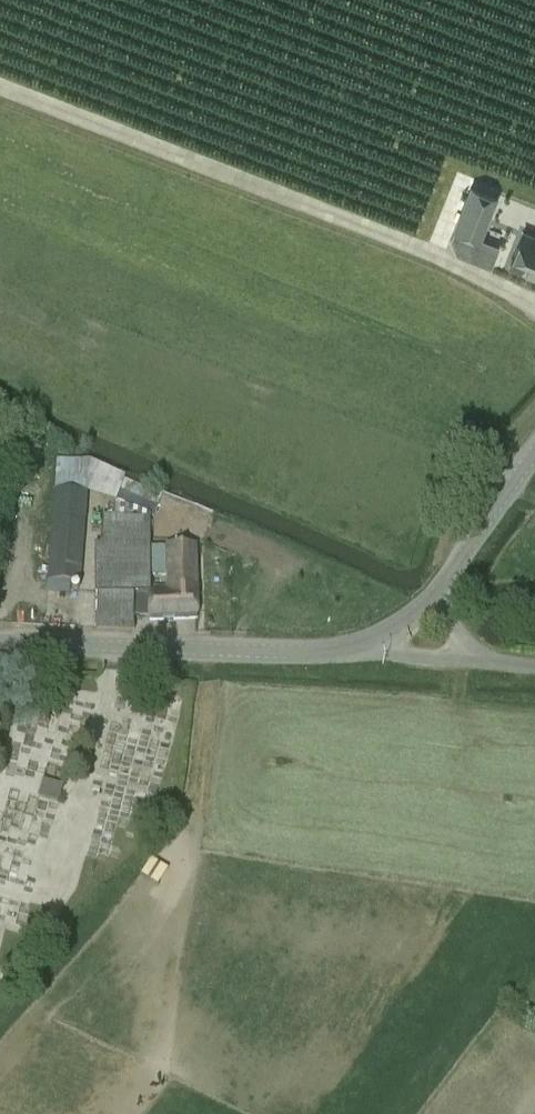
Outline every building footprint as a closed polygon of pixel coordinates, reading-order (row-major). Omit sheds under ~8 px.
[(472,188),(455,230),(480,240),(497,199),(472,188)] [(519,244),(509,267),(534,277),(534,239),(523,234),(519,244)] [(148,622),(197,622),(197,548),(165,548),(149,549),(149,545),(150,515),(153,516),(161,495),(124,480),(125,478),(88,461),(56,460),(53,491),(46,582),(81,585),(88,494),(115,503),(111,516),(101,516),(100,544),(94,544),(95,597),(93,598),(95,630),(134,630),(133,596),(148,596),(148,622)] [(41,793),(60,799),(64,785),(45,779),(41,793)]
